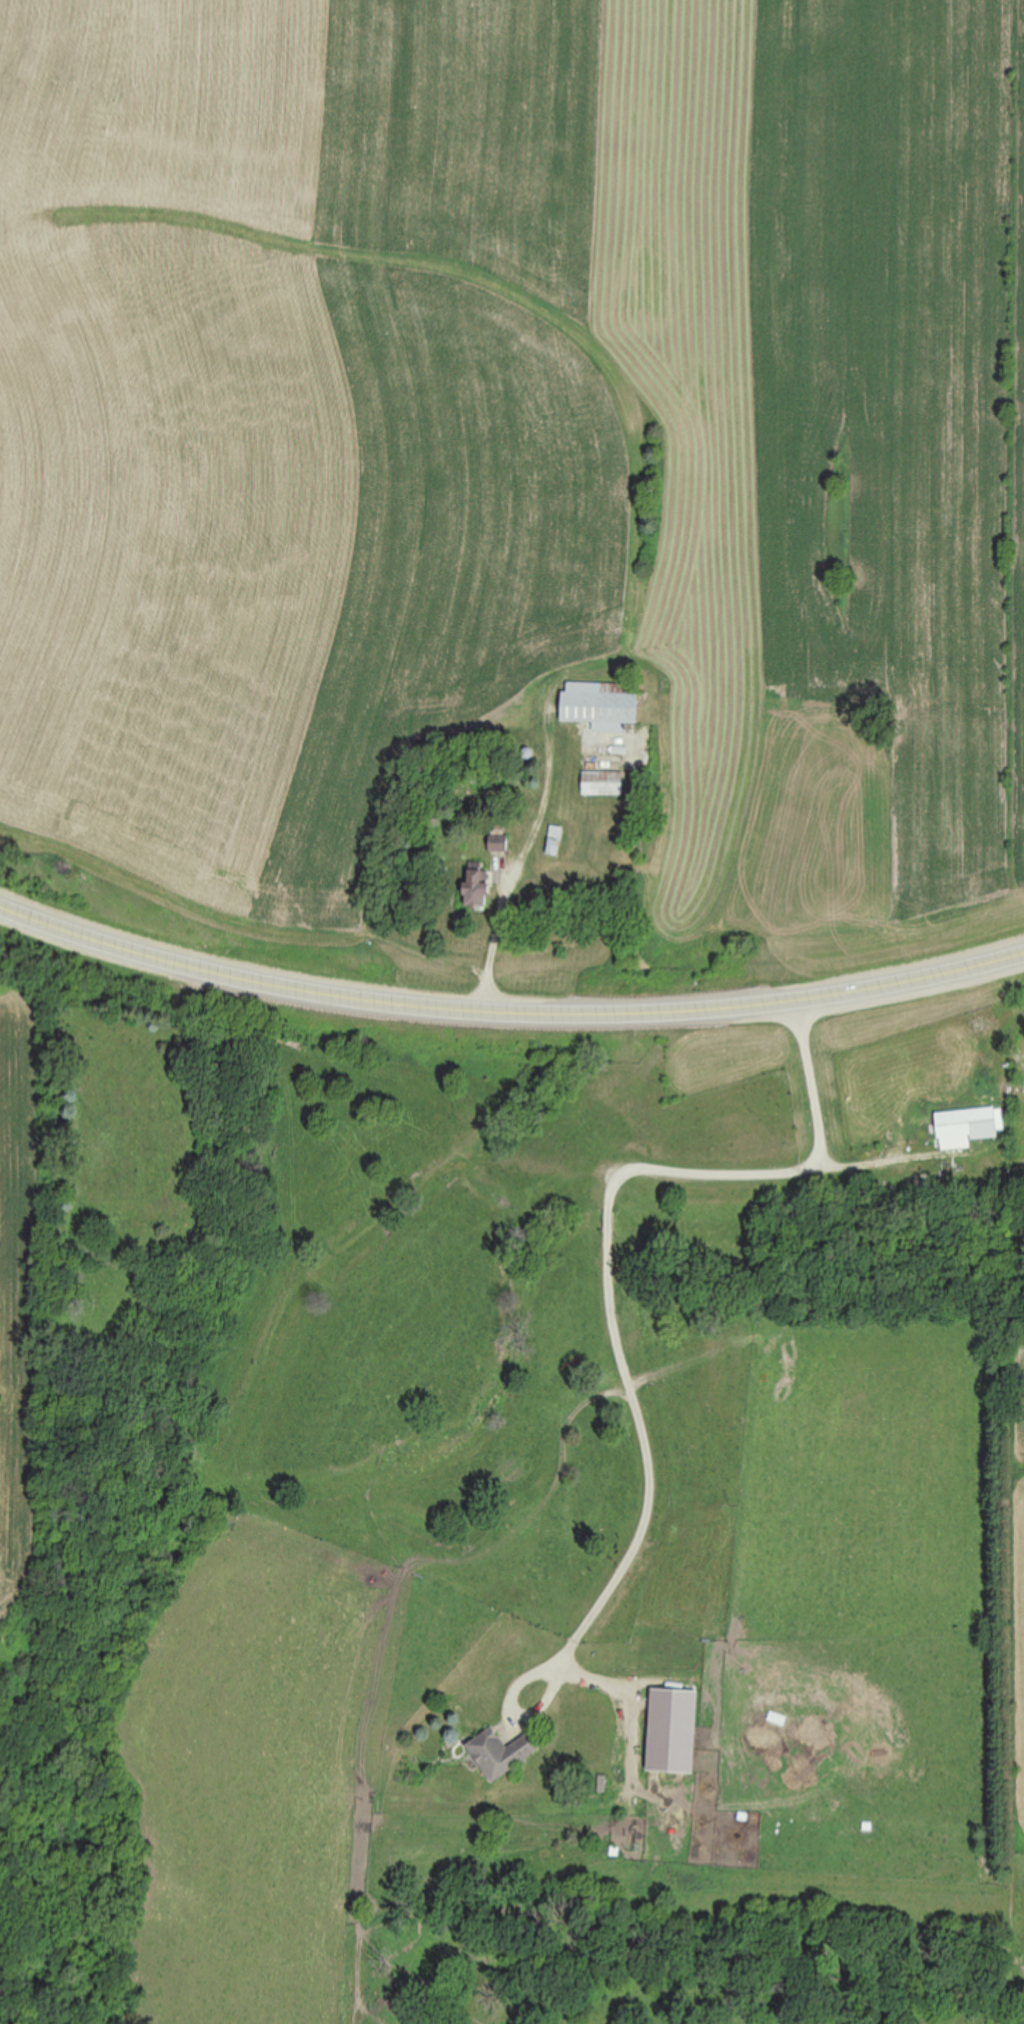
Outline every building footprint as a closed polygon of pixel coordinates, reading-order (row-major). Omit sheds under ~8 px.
[(594,733),(627,734),(627,725),(638,725),(639,694),(626,694),(627,685),(568,683),(568,692),(563,692),(562,722),(594,723),(594,733)] [(583,797),(624,797),(624,773),(583,773),(583,797)] [(548,855),(559,857),(564,829),(553,827),(548,855)] [(489,881),(469,878),(465,908),(484,911),(489,881)] [(998,1137),(997,1129),(1003,1128),(1002,1108),(937,1112),(940,1150),(971,1148),(971,1139),(998,1137)] [(492,1783),(539,1752),(529,1737),(509,1750),(494,1728),(467,1745),(492,1783)]
